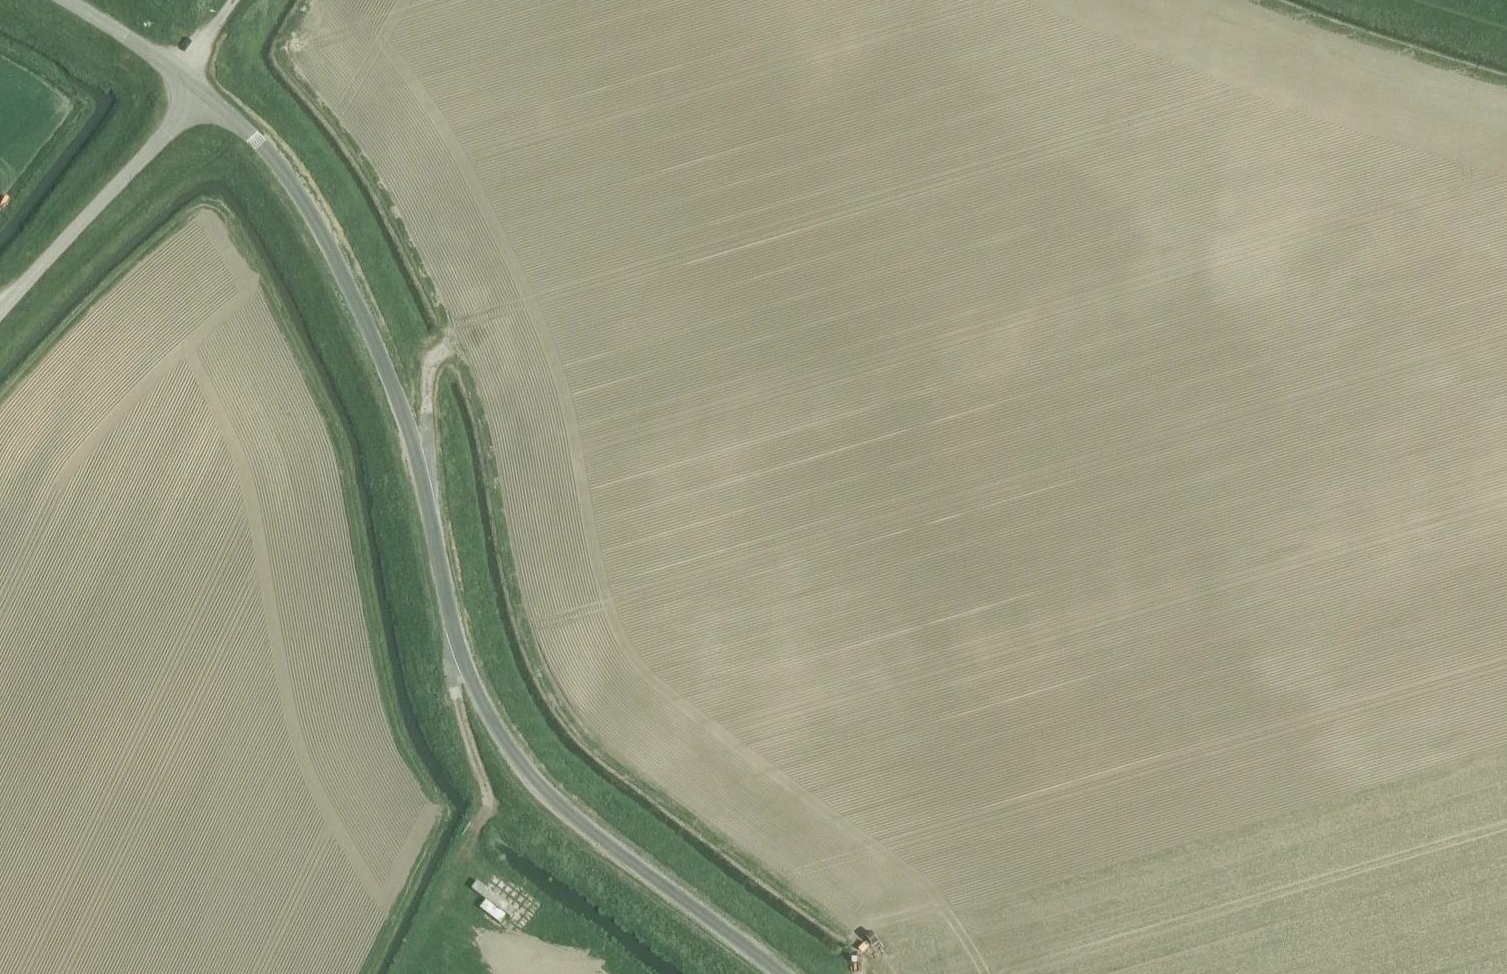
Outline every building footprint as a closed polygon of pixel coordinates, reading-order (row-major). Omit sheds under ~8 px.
[(512,921),(518,912),(478,883),(472,891),(474,892),(468,900),(501,925),(507,917),(512,921)]
